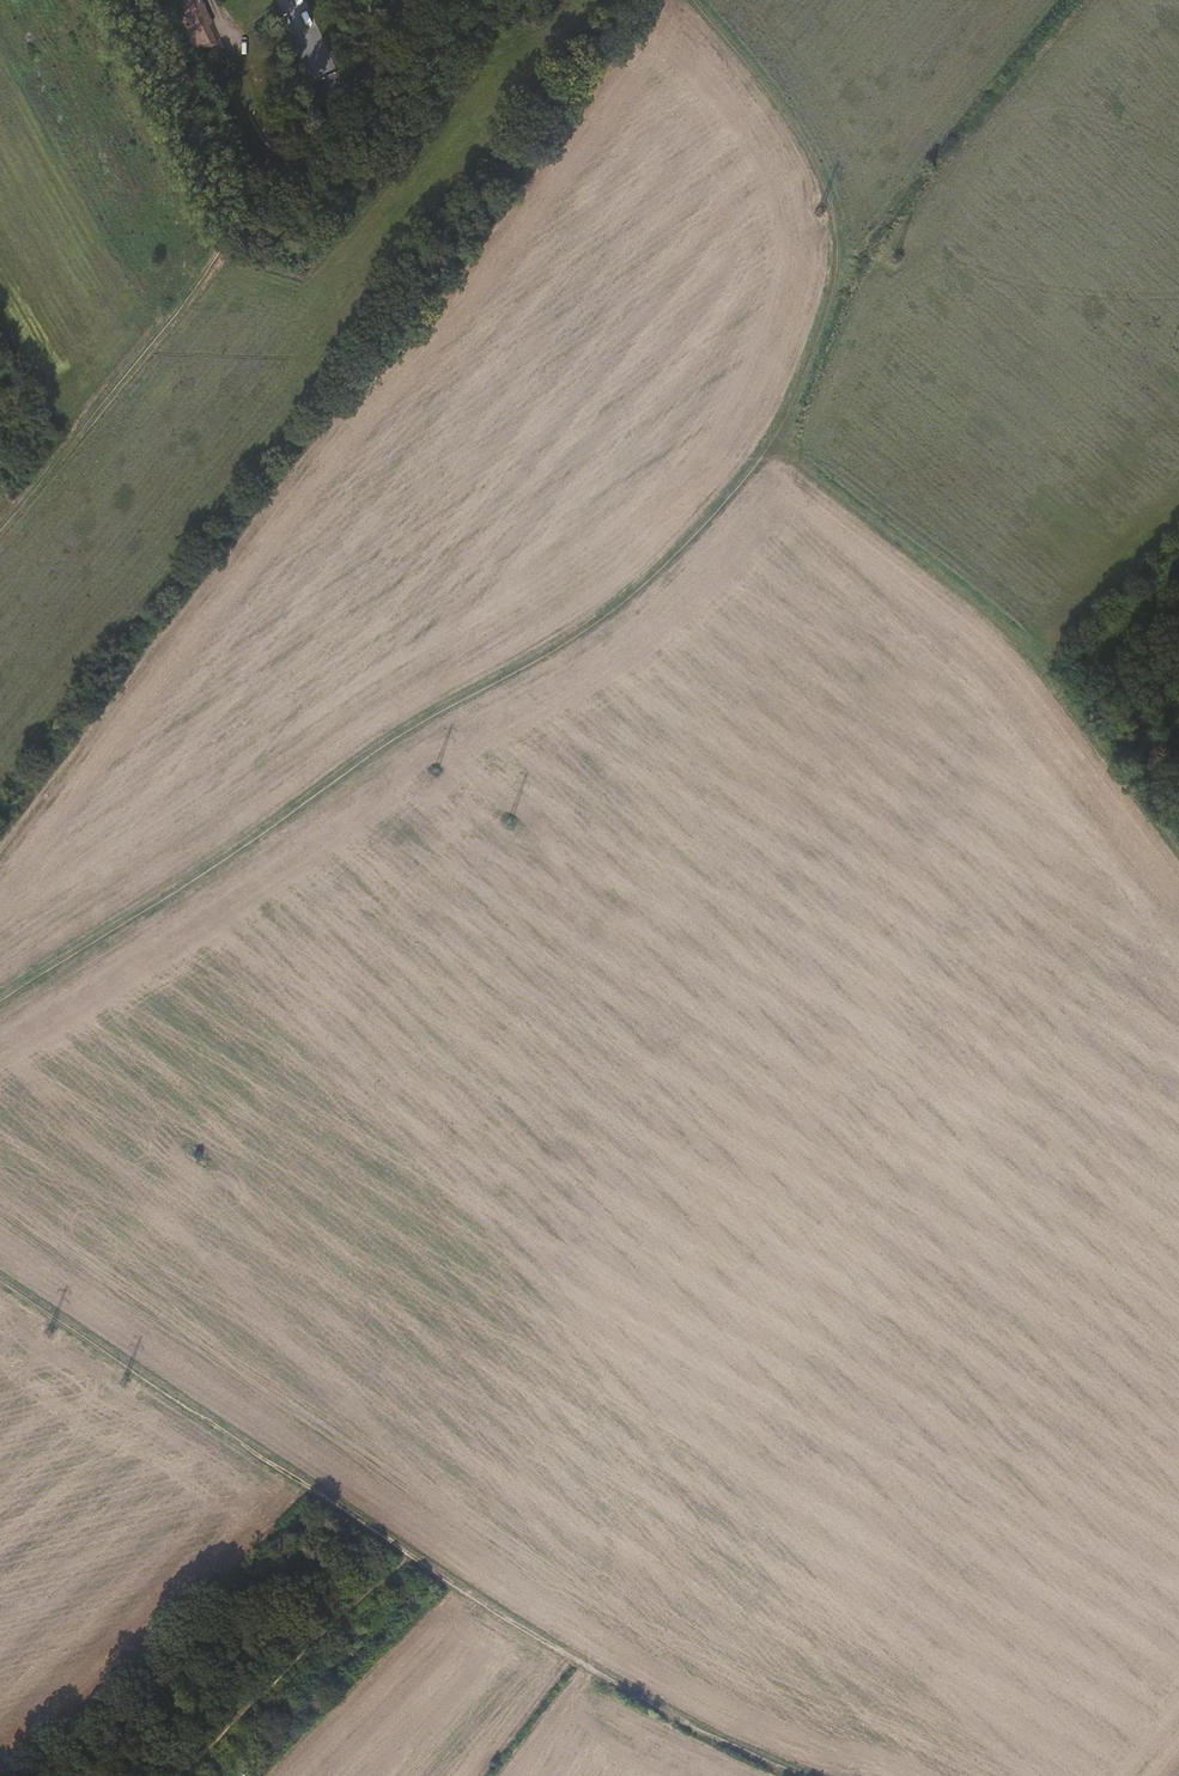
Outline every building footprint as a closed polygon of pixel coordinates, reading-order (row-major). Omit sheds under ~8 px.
[(202,13),(217,6),(214,0),(196,0),(202,13)]
